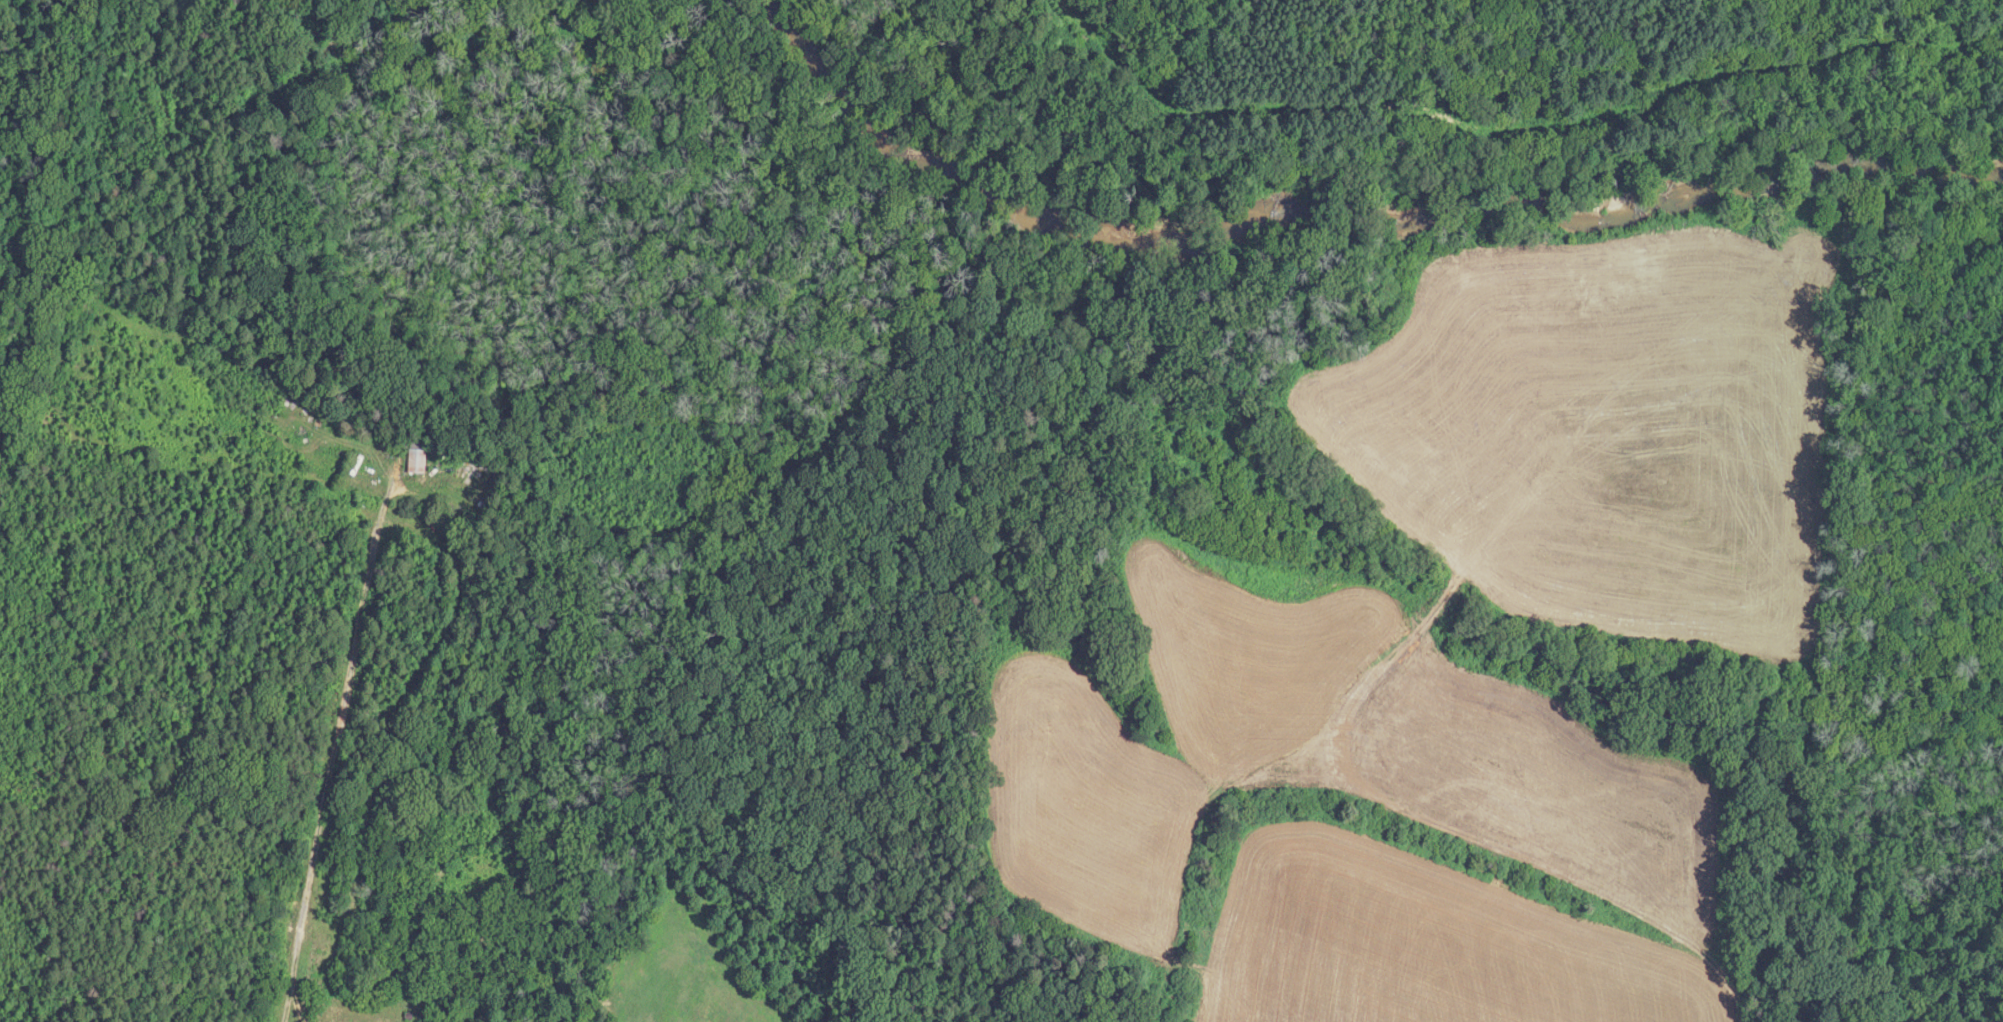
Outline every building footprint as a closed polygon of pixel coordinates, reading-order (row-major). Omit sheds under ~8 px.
[(427,475),(427,449),(410,449),(410,475),(427,475)]
